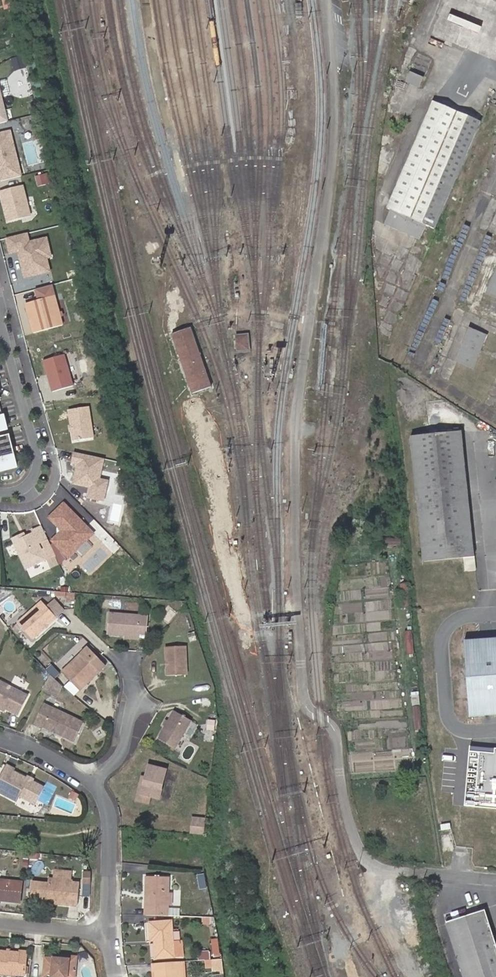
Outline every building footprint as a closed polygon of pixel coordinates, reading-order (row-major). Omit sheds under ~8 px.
[(422,74),(410,69),(406,79),(417,84),(422,74)] [(391,208),(426,222),(434,226),(481,120),(434,101),(388,207),(391,208)] [(0,134),(0,181),(21,176),(10,131),(0,134)] [(23,187),(0,192),(8,222),(31,216),(23,187)] [(423,227),(426,222),(391,208),(385,221),(419,236),(423,227)] [(28,234),(6,239),(10,256),(19,254),(25,279),(51,273),(43,239),(30,242),(28,234)] [(495,297),(495,271),(486,295),(495,299),(495,297)] [(52,286),(35,291),(38,301),(25,304),(34,334),(63,326),(52,286)] [(58,299),(62,310),(68,308),(65,297),(58,299)] [(471,366),(486,334),(470,327),(456,359),(471,366)] [(192,329),(173,336),(194,393),(213,387),(192,329)] [(249,335),(238,337),(240,354),(251,353),(249,335)] [(64,355),(43,361),(52,392),(73,386),(64,355)] [(88,406),(68,409),(73,440),(93,437),(88,406)] [(17,463),(14,451),(15,451),(10,431),(0,434),(0,468),(17,463)] [(411,434),(420,560),(471,556),(462,431),(411,434)] [(105,459),(74,452),(72,464),(78,465),(74,485),(91,488),(89,498),(104,501),(108,481),(100,480),(105,459)] [(94,535),(64,503),(49,518),(62,531),(52,541),(69,559),(94,535)] [(24,532),(12,538),(26,568),(46,559),(39,543),(47,539),(41,526),(32,530),(33,532),(26,536),(24,532)] [(43,601),(18,623),(33,640),(58,618),(43,601)] [(109,610),(107,635),(148,638),(150,613),(109,610)] [(465,640),(470,716),(495,714),(495,638),(465,640)] [(166,645),(166,674),(189,675),(189,645),(166,645)] [(88,648),(63,673),(82,691),(107,666),(88,648)] [(56,678),(52,675),(44,690),(55,696),(61,683),(56,678)] [(1,682),(0,684),(0,706),(1,706),(8,710),(20,716),(30,696),(1,682)] [(46,704),(35,725),(45,729),(45,728),(76,742),(85,723),(46,704)] [(178,749),(193,718),(172,709),(158,739),(178,749)] [(471,748),(466,806),(495,809),(495,750),(471,748)] [(137,800),(150,803),(152,797),(161,799),(168,767),(146,762),(137,800)] [(9,766),(0,784),(0,793),(18,803),(20,797),(36,805),(45,787),(15,772),(16,769),(9,766)] [(191,832),(205,833),(206,819),(191,819),(191,832)] [(52,866),(51,876),(68,877),(69,868),(52,866)] [(82,893),(91,894),(93,870),(84,869),(82,893)] [(144,913),(166,914),(167,901),(167,892),(168,875),(146,874),(145,889),(150,890),(150,894),(145,894),(144,913)] [(54,897),(54,902),(76,904),(78,880),(71,879),(71,878),(68,877),(47,876),(47,880),(30,879),(28,899),(47,901),(48,897),(54,897)] [(0,898),(19,900),(21,881),(0,879),(0,898)] [(463,976),(495,976),(495,946),(484,910),(445,922),(463,976)] [(157,941),(154,941),(155,955),(173,954),(171,918),(149,919),(150,938),(151,938),(154,938),(157,938),(157,941)] [(201,959),(206,958),(206,969),(223,968),(222,958),(211,959),(211,949),(200,950),(201,959)] [(6,950),(0,950),(0,972),(25,975),(28,953),(19,952),(11,951),(6,950)] [(73,976),(75,976),(78,954),(61,953),(61,957),(46,955),(44,974),(73,976)] [(177,959),(152,961),(153,969),(156,969),(156,976),(178,976),(177,959)]
